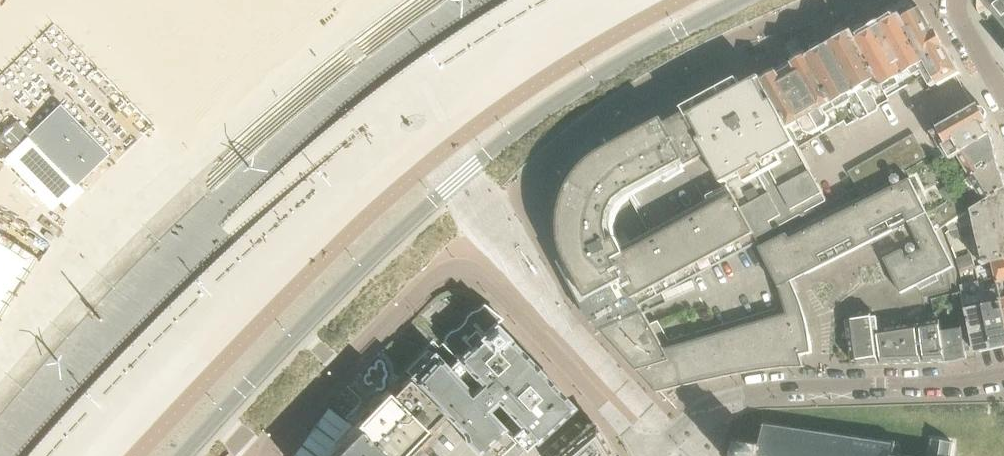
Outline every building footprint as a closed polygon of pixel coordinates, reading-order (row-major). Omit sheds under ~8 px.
[(1003,24),(1003,0),(984,0),(1003,24)] [(900,16),(926,62),(943,52),(948,50),(947,48),(946,49),(935,31),(934,32),(922,10),(917,13),(914,8),(914,9),(910,7),(901,12),(900,16)] [(926,62),(900,16),(898,18),(891,16),(891,15),(883,20),(886,25),(872,33),(869,28),(861,32),(861,33),(860,40),(857,41),(878,79),(883,88),(926,63),(926,62)] [(865,86),(878,79),(857,41),(853,33),(850,35),(850,34),(849,35),(843,32),(842,32),(835,36),(838,41),(824,50),(820,45),(813,49),(811,56),(811,57),(810,58),(836,103),(848,96),(853,105),(852,108),(858,119),(859,119),(861,120),(862,120),(869,115),(870,116),(871,115),(870,115),(878,110),(879,107),(872,96),(870,95),(865,86)] [(835,102),(810,58),(806,52),(804,53),(804,52),(799,52),(795,55),(792,59),(793,59),(791,60),(795,67),(795,68),(794,73),(786,78),(781,76),(780,75),(780,76),(776,69),(774,70),(774,69),(769,70),(765,72),(763,76),(761,77),(790,129),(802,122),(802,123),(807,133),(813,135),(829,126),(831,118),(825,109),(823,109),(835,102)] [(943,52),(926,62),(926,63),(939,86),(961,73),(954,61),(949,64),(943,52)] [(828,200),(802,152),(799,148),(800,148),(790,129),(786,123),(761,77),(743,87),(738,79),(716,91),(683,109),(687,116),(755,240),(818,206),(828,200)] [(115,151),(71,107),(21,157),(66,201),(115,151)] [(958,155),(992,134),(985,123),(988,122),(980,109),(976,108),(932,133),(941,149),(944,147),(951,159),(958,155)] [(799,299),(792,282),(788,273),(771,242),(759,247),(755,240),(687,116),(667,126),(667,125),(665,126),(666,127),(648,137),(645,131),(644,129),(643,130),(643,131),(625,140),(625,139),(623,140),(624,141),(607,150),(606,149),(604,150),(605,151),(593,159),(580,171),(572,183),(571,182),(571,184),(566,197),(565,197),(564,199),(565,199),(562,213),(561,213),(560,214),(561,215),(560,229),(561,241),(563,252),(568,263),(579,258),(588,273),(570,283),(585,310),(601,329),(604,333),(659,393),(728,377),(764,371),(784,369),(806,368),(802,356),(813,353),(810,335),(805,317),(799,299)] [(927,157),(914,134),(848,172),(857,188),(861,194),(904,170),(927,157)] [(997,163),(1000,164),(997,153),(992,135),(992,134),(958,155),(972,176),(997,163)] [(935,177),(939,163),(925,159),(922,173),(935,177)] [(985,201),(1003,190),(1003,177),(1002,170),(1001,171),(1000,164),(997,163),(972,176),(969,178),(985,201)] [(909,223),(928,213),(910,178),(876,196),(889,222),(905,214),(909,223)] [(993,263),(1003,260),(1003,190),(985,201),(972,209),(986,264),(993,263)] [(889,222),(876,196),(842,213),(860,248),(894,231),(889,222)] [(860,248),(842,213),(824,221),(834,240),(818,248),(827,265),(860,248)] [(923,251),(936,277),(955,268),(937,230),(928,213),(909,223),(923,251)] [(806,275),(827,265),(818,248),(834,240),(824,221),(791,238),(789,239),(806,275)] [(959,229),(954,221),(948,226),(950,229),(951,230),(959,229)] [(0,228),(0,307),(6,310),(41,252),(0,228)] [(961,238),(959,229),(951,230),(956,239),(961,238)] [(806,275),(789,239),(791,238),(788,233),(771,242),(788,273),(792,282),(806,275)] [(902,294),(936,277),(923,251),(907,259),(903,250),(885,259),(902,294)] [(977,266),(973,253),(958,258),(962,270),(977,266)] [(999,289),(1003,312),(1003,260),(993,263),(997,281),(999,289)] [(994,347),(1003,345),(1003,312),(999,289),(981,292),(994,347)] [(975,352),(994,347),(981,292),(963,296),(962,291),(954,294),(960,328),(962,328),(966,352),(975,350),(975,352)] [(469,390),(433,352),(410,376),(384,349),(383,351),(408,376),(440,409),(462,432),(463,440),(476,453),(479,455),(517,455),(521,453),(533,441),(534,441),(547,428),(558,417),(568,408),(570,409),(571,409),(571,410),(572,408),(573,408),(572,408),(572,407),(573,407),(571,405),(572,405),(558,390),(557,390),(546,378),(546,377),(534,364),(519,349),(519,350),(517,347),(508,337),(495,323),(500,319),(501,318),(501,316),(500,315),(498,315),(484,304),(483,304),(478,309),(471,311),(466,316),(464,322),(457,329),(451,331),(446,336),(443,342),(442,343),(479,381),(469,390)] [(903,364),(897,319),(878,321),(878,317),(873,318),(872,310),(848,316),(849,321),(847,321),(853,362),(860,361),(860,366),(879,365),(875,323),(878,323),(884,365),(903,364)] [(926,364),(947,363),(943,331),(942,319),(938,319),(937,312),(934,312),(934,313),(919,316),(926,364)] [(926,364),(919,316),(897,319),(903,364),(926,364)] [(966,352),(962,328),(960,328),(943,331),(947,363),(967,359),(966,352)] [(476,453),(463,440),(462,432),(440,409),(408,376),(383,351),(365,369),(347,387),(369,408),(353,424),(338,439),(330,448),(334,452),(330,455),(479,455),(476,453)] [(606,445),(593,422),(590,425),(588,423),(588,424),(587,424),(587,423),(585,425),(586,425),(585,426),(587,428),(554,455),(612,455),(606,445)] [(897,455),(895,454),(896,448),(899,449),(900,447),(897,446),(896,446),(897,442),(894,442),(894,445),(876,443),(877,439),(875,439),(874,442),(859,440),(860,437),(858,437),(857,440),(842,437),(843,434),(841,434),(840,437),(825,435),(825,432),(823,431),(822,434),(807,432),(807,429),(805,429),(805,432),(789,429),(789,426),(787,426),(787,429),(768,426),(768,423),(766,423),(765,426),(762,444),(760,444),(759,448),(743,446),(744,441),(741,441),(740,445),(736,444),(735,447),(739,448),(738,455),(897,455)] [(953,443),(933,440),(930,455),(951,455),(953,443)]
